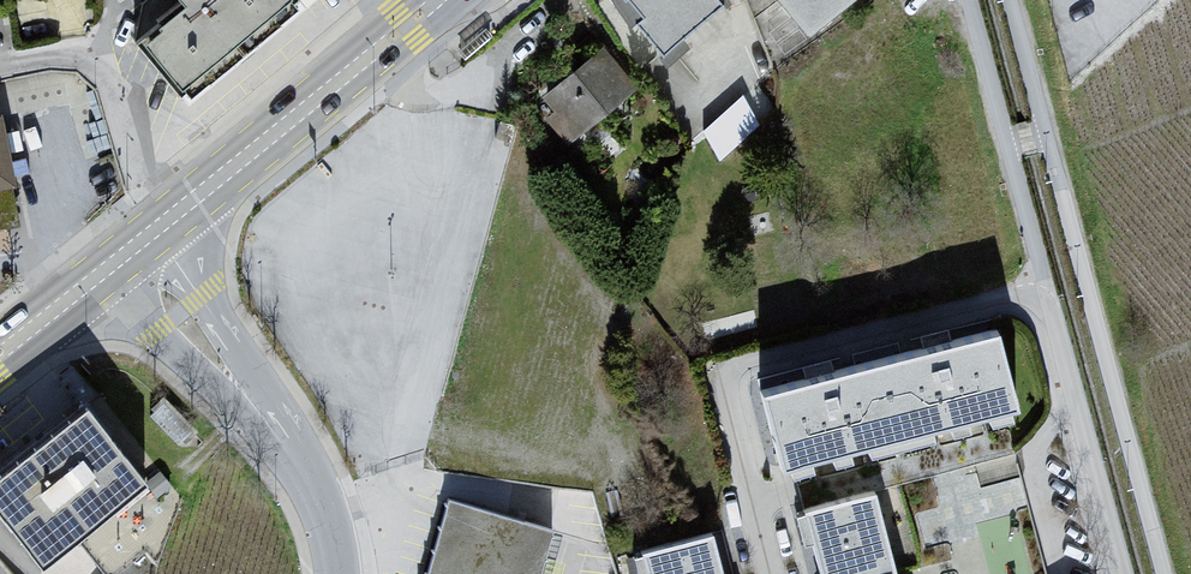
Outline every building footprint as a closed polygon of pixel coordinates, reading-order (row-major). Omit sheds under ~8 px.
[(294,3),(292,0),(181,0),(175,5),(148,25),(149,31),(129,47),(174,102),(262,29),(294,3)] [(654,49),(715,0),(619,0),(635,15),(625,24),(654,49)] [(802,34),(846,0),(774,0),(802,34)] [(632,86),(602,49),(541,98),(571,136),(632,86)] [(719,151),(764,123),(746,93),(701,122),(719,151)] [(992,336),(751,394),(771,471),(1009,411),(992,336)] [(0,475),(0,515),(40,566),(147,483),(87,407),(0,475)] [(798,515),(813,573),(887,573),(867,499),(798,515)] [(445,501),(424,573),(540,573),(552,529),(445,501)] [(636,557),(641,573),(717,573),(709,539),(636,557)]
